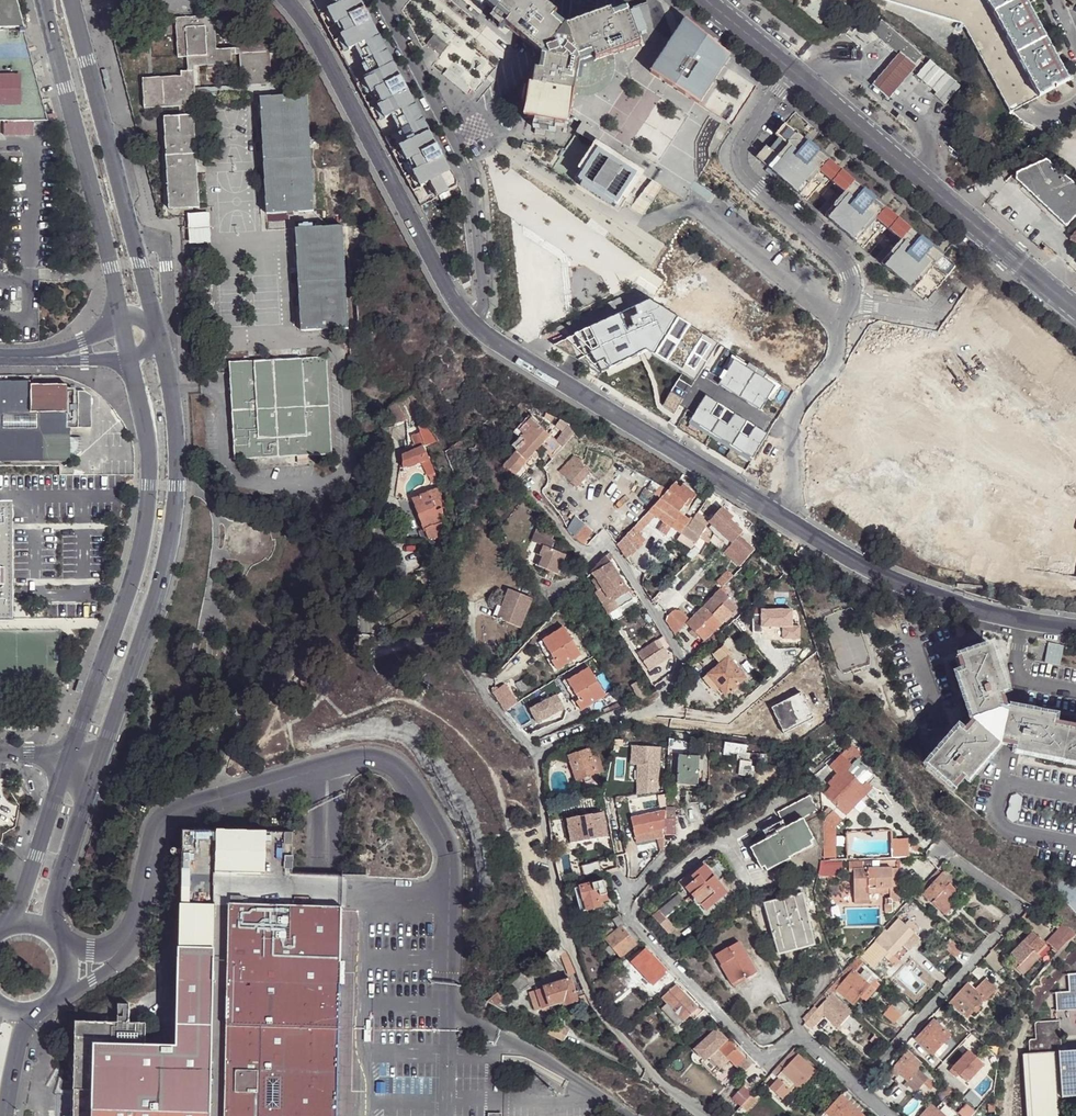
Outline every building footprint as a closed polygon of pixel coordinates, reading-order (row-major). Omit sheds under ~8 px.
[(24,33),(15,0),(0,0),(0,32),(24,33)] [(313,1),(349,69),(386,49),(361,0),(316,0),(313,1)] [(513,0),(476,0),(482,5),(485,2),(502,16),(513,0)] [(502,16),(508,22),(506,25),(542,55),(566,26),(554,16),(557,13),(541,0),(513,0),(502,16)] [(959,23),(964,29),(1008,114),(1037,98),(993,13),(988,5),(982,0),(882,0),(959,23)] [(988,5),(993,13),(1014,0),(982,0),(988,5)] [(1037,98),(1064,83),(1060,74),(1063,73),(1048,45),(1046,46),(1038,32),(1041,30),(1025,0),(1014,0),(993,13),(1037,98)] [(566,26),(579,62),(595,56),(596,60),(611,55),(640,43),(627,8),(613,13),(611,10),(566,26)] [(186,57),(188,70),(194,69),(194,66),(232,64),(231,54),(239,54),(239,48),(217,49),(215,15),(176,18),(178,57),(186,57)] [(730,55),(685,18),(650,72),(699,103),(730,55)] [(901,52),(915,63),(922,54),(881,19),(873,27),(901,52)] [(566,26),(542,55),(579,62),(566,26)] [(0,32),(0,119),(46,119),(24,33),(0,32)] [(242,84),(272,84),(269,33),(238,34),(239,48),(239,54),(242,84)] [(450,46),(435,35),(428,45),(442,56),(450,46)] [(386,49),(349,69),(384,136),(422,116),(386,49)] [(919,67),(915,63),(901,52),(885,71),(873,85),(890,100),(902,85),(919,67)] [(579,62),(542,55),(539,71),(535,70),(527,120),(563,126),(567,108),(571,109),(574,93),(579,62)] [(579,62),(574,93),(587,95),(591,93),(595,90),(590,85),(597,76),(605,68),(609,73),(612,68),(614,63),(611,55),(596,60),(595,56),(579,62)] [(960,85),(929,59),(916,75),(936,92),(934,95),(945,104),(960,85)] [(597,76),(590,85),(595,90),(600,85),(606,79),(609,73),(605,68),(597,76)] [(196,103),(196,95),(195,86),(194,69),(188,70),(181,71),(181,76),(142,78),(144,108),(196,103)] [(444,76),(455,85),(459,79),(448,71),(444,76)] [(455,86),(466,94),(470,89),(459,81),(455,86)] [(279,91),(280,96),(291,96),(289,83),(272,84),(242,84),(195,86),(196,95),(279,91)] [(267,215),(285,214),(314,212),(308,95),(291,96),(280,96),(261,97),(267,215)] [(170,209),(199,207),(193,114),(164,116),(170,209)] [(422,116),(384,136),(419,203),(457,183),(422,116)] [(755,158),(781,180),(810,145),(784,123),(774,135),(778,139),(769,149),(765,146),(755,158)] [(825,216),(840,229),(868,194),(841,171),(810,145),(781,180),(799,195),(819,172),(832,182),(844,192),(825,216)] [(641,183),(598,155),(577,189),(621,216),(641,183)] [(1065,227),(1075,215),(1075,186),(1045,159),(1015,173),(1014,179),(1065,227)] [(844,192),(832,182),(827,187),(833,193),(818,210),(825,216),(844,192)] [(881,264),(897,277),(925,242),(868,194),(840,229),(856,243),(876,219),(885,227),(900,240),(881,264)] [(313,219),(314,228),(326,227),(324,212),(314,212),(285,214),(285,221),(313,219)] [(208,213),(188,214),(189,242),(209,241),(208,213)] [(876,219),(856,243),(862,248),(877,230),(880,232),(885,227),(876,219)] [(326,227),(314,228),(296,229),(301,330),(348,327),(342,226),(326,227)] [(954,267),(925,242),(897,277),(912,291),(933,267),(945,278),(954,267)] [(945,278),(933,267),(912,291),(926,301),(945,278)] [(699,387),(723,346),(650,302),(552,346),(601,376),(646,356),(699,387)] [(254,458),(313,455),(332,454),(326,356),(229,361),(235,459),(254,458)] [(774,384),(734,359),(718,383),(758,408),(774,384)] [(50,465),(65,465),(66,431),(73,431),(73,395),(62,394),(62,387),(25,387),(25,384),(0,384),(0,464),(50,465)] [(685,425),(747,464),(766,434),(703,396),(685,425)] [(512,448),(517,453),(540,427),(528,418),(514,434),(520,439),(512,448)] [(540,427),(517,453),(527,461),(551,437),(540,427)] [(565,447),(579,431),(568,427),(556,441),(565,447)] [(406,467),(430,458),(421,432),(413,435),(418,448),(405,454),(406,467)] [(503,468),(515,477),(525,464),(527,461),(517,453),(503,468)] [(313,462),(313,455),(254,458),(254,466),(313,462)] [(568,475),(565,480),(584,494),(600,475),(593,467),(583,462),(575,460),(564,472),(568,475)] [(525,464),(515,477),(525,485),(531,475),(528,473),(531,469),(525,464)] [(503,468),(500,472),(513,481),(515,477),(503,468)] [(560,476),(565,480),(568,475),(564,472),(560,476)] [(676,485),(661,501),(670,511),(669,512),(677,516),(684,507),(687,509),(697,497),(684,485),(680,488),(676,485)] [(433,510),(440,507),(438,493),(428,497),(433,510)] [(441,512),(440,507),(433,510),(428,497),(412,503),(424,529),(440,523),(441,512)] [(999,515),(1075,544),(1075,523),(1009,497),(999,515)] [(661,501),(648,515),(654,519),(694,547),(705,531),(689,521),(687,523),(677,516),(669,512),(670,511),(661,501)] [(722,510),(710,523),(713,526),(733,545),(730,548),(739,558),(733,564),(738,570),(754,553),(740,539),(742,536),(730,524),(733,521),(722,510)] [(648,515),(618,547),(627,561),(645,548),(637,536),(654,519),(648,515)] [(577,539),(590,549),(598,537),(575,517),(567,530),(579,538),(577,539)] [(440,539),(440,523),(424,529),(428,542),(440,539)] [(733,545),(713,526),(710,529),(719,539),(730,548),(733,545)] [(559,576),(567,557),(553,551),(558,541),(547,537),(542,546),(546,548),(541,557),(544,558),(540,567),(549,572),(556,575),(559,576)] [(440,539),(428,542),(424,543),(427,550),(440,544),(440,539)] [(1035,558),(1005,546),(998,565),(1029,576),(1058,584),(1061,564),(1035,558)] [(739,558),(730,548),(723,555),(733,564),(739,558)] [(687,558),(693,562),(697,554),(692,550),(690,553),(687,558)] [(619,610),(613,599),(627,590),(609,562),(614,559),(611,554),(592,575),(596,578),(604,590),(600,592),(599,589),(595,592),(603,605),(609,616),(619,610)] [(722,583),(731,573),(726,569),(718,579),(722,583)] [(509,588),(503,602),(496,617),(520,628),(532,599),(509,588)] [(613,599),(619,610),(634,601),(627,590),(613,599)] [(704,641),(715,630),(731,614),(723,606),(729,599),(721,591),(688,625),(704,641)] [(729,599),(723,606),(731,614),(738,607),(729,599)] [(496,617),(503,602),(498,601),(492,616),(496,617)] [(667,621),(676,635),(689,620),(681,611),(674,611),(668,616),(667,621)] [(565,628),(544,641),(555,660),(552,662),(558,670),(582,656),(565,628)] [(704,641),(708,645),(719,634),(715,630),(704,641)] [(731,637),(726,641),(724,643),(726,645),(715,655),(722,664),(730,658),(733,662),(744,652),(731,637)] [(555,660),(544,641),(540,643),(552,662),(555,660)] [(654,645),(639,655),(645,664),(660,655),(654,645)] [(956,675),(971,720),(1007,708),(1002,693),(1006,691),(991,646),(955,658),(960,673),(956,675)] [(733,662),(748,681),(758,671),(744,652),(733,662)] [(709,675),(720,689),(726,698),(748,681),(733,662),(730,658),(722,664),(709,675)] [(590,669),(569,682),(580,700),(577,702),(582,711),(607,696),(590,669)] [(705,678),(715,692),(720,689),(709,675),(705,678)] [(580,700),(569,682),(566,684),(577,702),(580,700)] [(639,683),(631,687),(640,703),(648,698),(639,683)] [(507,684),(492,694),(505,712),(519,703),(507,684)] [(553,695),(527,711),(535,723),(560,707),(553,695)] [(1060,761),(1068,725),(1053,722),(1054,717),(1007,708),(999,745),(1015,748),(1014,752),(1060,761)] [(999,745),(971,720),(961,732),(958,729),(927,765),(955,789),(965,778),(968,780),(999,745)] [(1060,761),(1075,764),(1075,726),(1068,725),(1060,761)] [(867,793),(873,787),(868,782),(875,776),(859,760),(864,754),(854,744),(833,766),(840,774),(831,784),(834,786),(826,794),(846,815),(867,793)] [(737,777),(751,779),(753,771),(750,770),(750,765),(748,764),(749,758),(745,756),(747,749),(725,745),(723,754),(736,757),(735,762),(739,763),(737,777)] [(625,746),(625,754),(642,755),(642,747),(625,746)] [(596,766),(595,762),(591,749),(569,755),(577,780),(583,778),(585,782),(592,781),(591,776),(599,773),(596,766)] [(680,756),(677,784),(697,787),(700,758),(680,756)] [(565,760),(551,758),(547,767),(564,770),(565,760)] [(873,787),(867,793),(873,799),(878,793),(873,787)] [(818,811),(810,796),(778,813),(782,822),(786,828),(777,833),(778,835),(767,840),(751,849),(762,870),(765,868),(789,855),(788,854),(811,842),(815,840),(804,819),(818,811)] [(666,807),(666,799),(649,802),(651,809),(666,807)] [(667,811),(665,811),(659,813),(661,830),(662,836),(676,835),(674,819),(669,819),(667,811)] [(833,811),(826,818),(826,857),(837,857),(837,824),(842,819),(833,811)] [(602,813),(578,817),(583,841),(607,836),(602,813)] [(661,830),(659,813),(631,818),(634,835),(650,832),(661,830)] [(583,841),(578,817),(566,819),(571,844),(583,841)] [(777,833),(786,828),(782,822),(763,832),(767,840),(778,835),(777,833)] [(340,973),(341,938),(341,933),(342,874),(309,873),(292,873),(292,831),(212,831),(182,830),(182,841),(182,858),(180,915),(178,987),(177,1046),(146,1045),(146,1023),(99,1023),(99,1028),(81,1028),(79,1060),(79,1063),(79,1091),(74,1091),(73,1115),(337,1115),(340,973)] [(651,838),(662,836),(661,830),(650,832),(651,838)] [(789,855),(765,868),(767,872),(791,860),(790,858),(813,846),(811,842),(788,854),(789,855)] [(842,860),(821,861),(821,874),(834,874),(835,869),(842,868),(842,860)] [(582,866),(586,877),(597,873),(596,870),(600,868),(597,861),(582,866)] [(876,890),(905,889),(905,861),(881,861),(881,868),(870,868),(870,861),(856,861),(857,872),(860,872),(862,898),(876,898),(877,894),(876,890)] [(680,880),(686,888),(699,876),(696,872),(704,866),(700,862),(680,880)] [(699,876),(686,888),(692,895),(696,892),(707,905),(717,897),(725,890),(704,866),(696,872),(699,876)] [(939,870),(930,879),(934,883),(943,874),(939,870)] [(927,891),(923,895),(932,903),(950,884),(952,882),(948,879),(943,874),(934,883),(927,891)] [(930,879),(922,888),(927,891),(934,883),(930,879)] [(608,902),(603,881),(575,889),(582,912),(600,907),(600,904),(608,902)] [(959,893),(950,884),(932,903),(945,915),(953,905),(951,903),(949,901),(951,898),(953,900),(959,893)] [(977,892),(967,884),(962,890),(972,898),(977,892)] [(905,903),(905,889),(897,895),(898,899),(901,899),(901,902),(905,903)] [(696,892),(692,895),(691,896),(704,911),(707,905),(696,892)] [(764,904),(775,942),(781,940),(785,951),(796,948),(808,944),(804,932),(811,930),(802,893),(764,904)] [(660,911),(665,917),(684,901),(679,895),(660,911)] [(718,899),(717,897),(707,905),(704,911),(718,899)] [(613,919),(620,929),(615,933),(612,929),(605,935),(607,939),(606,940),(611,946),(616,953),(620,958),(640,940),(623,921),(619,912),(614,913),(616,917),(613,919)] [(890,962),(894,957),(917,932),(909,923),(905,927),(899,922),(889,933),(886,931),(877,941),(885,949),(882,953),(890,962)] [(1075,937),(1063,929),(1046,947),(1055,955),(1061,948),(1075,937)] [(796,948),(798,952),(816,945),(811,930),(804,932),(808,944),(796,948)] [(1041,960),(1037,956),(1043,950),(1029,937),(1008,959),(1019,969),(1017,972),(1024,978),(1041,960)] [(781,940),(775,942),(779,957),(798,952),(796,948),(785,951),(781,940)] [(715,955),(720,965),(726,963),(737,981),(745,976),(747,979),(757,972),(739,941),(715,955)] [(948,941),(941,949),(953,960),(961,952),(948,941)] [(562,955),(565,952),(559,945),(546,956),(552,964),(562,955)] [(611,958),(616,953),(611,946),(606,951),(611,958)] [(570,974),(575,972),(569,956),(568,954),(566,951),(565,952),(562,955),(570,974)] [(635,959),(658,983),(666,975),(643,951),(635,959)] [(862,958),(868,963),(875,956),(869,951),(862,958)] [(900,962),(894,957),(890,962),(896,967),(900,962)] [(653,987),(658,983),(635,959),(631,963),(653,987)] [(860,978),(855,973),(863,964),(858,959),(830,989),(835,994),(838,990),(854,1004),(861,997),(865,1001),(880,984),(866,971),(860,978)] [(726,963),(720,965),(731,984),(737,981),(726,963)] [(1067,978),(1067,996),(1053,996),(1055,1015),(1075,1013),(1075,978),(1067,978)] [(986,979),(975,991),(985,1000),(987,1002),(998,990),(986,979)] [(552,988),(548,989),(531,995),(537,1012),(565,1002),(566,1006),(578,1002),(571,981),(552,988)] [(985,1000),(975,991),(968,985),(952,1003),(968,1018),(974,1011),(978,1007),(985,1000)] [(668,1004),(684,1021),(685,1022),(698,1010),(676,986),(663,998),(668,1004)] [(851,1013),(828,991),(804,1018),(799,1022),(802,1026),(805,1024),(810,1029),(816,1024),(814,1021),(821,1013),(823,1016),(836,1029),(840,1025),(843,1028),(845,1029),(854,1020),(849,1016),(851,1013)] [(499,996),(490,1004),(499,1009),(500,1007),(501,1003),(500,999),(499,996)] [(897,1000),(891,1008),(901,1017),(908,1010),(897,1000)] [(678,1027),(684,1021),(668,1004),(661,1010),(678,1027)] [(951,1020),(954,1017),(946,1010),(939,1018),(947,1025),(951,1020)] [(823,1016),(821,1013),(814,1021),(816,1024),(823,1016)] [(812,1028),(818,1034),(830,1023),(823,1016),(812,1028)] [(934,1054),(943,1045),(950,1037),(942,1030),(944,1027),(937,1020),(917,1041),(932,1055),(934,1054)] [(570,1030),(554,1022),(549,1033),(564,1041),(570,1030)] [(777,1043),(785,1036),(775,1025),(755,1042),(760,1047),(768,1047),(773,1046),(777,1043)] [(1036,1028),(1034,1029),(1033,1031),(1033,1045),(1029,1046),(1028,1046),(1027,1048),(1027,1049),(1028,1059),(1020,1060),(1024,1115),(1057,1115),(1056,1104),(1060,1103),(1056,1055),(1056,1051),(1059,1051),(1057,1026),(1036,1028)] [(961,1039),(949,1028),(947,1030),(955,1038),(953,1040),(957,1043),(961,1039)] [(717,1030),(695,1051),(706,1062),(709,1058),(720,1070),(730,1061),(743,1074),(751,1067),(733,1048),(737,1044),(732,1038),(728,1042),(717,1030)] [(946,1049),(943,1045),(934,1054),(938,1058),(946,1049)] [(797,1055),(792,1050),(777,1066),(783,1071),(797,1055)] [(966,1051),(948,1072),(955,1078),(957,1075),(966,1083),(982,1064),(966,1051)] [(912,1056),(907,1052),(903,1056),(904,1057),(888,1074),(892,1078),(895,1075),(899,1078),(901,1076),(908,1082),(906,1085),(916,1094),(925,1086),(931,1092),(935,1088),(917,1071),(921,1066),(915,1060),(914,1061),(911,1057),(912,1056)] [(1056,1055),(1060,1103),(1075,1102),(1075,1054),(1056,1055)] [(782,1072),(794,1084),(800,1089),(816,1072),(797,1055),(783,1071),(782,1072)] [(720,1070),(709,1058),(706,1062),(702,1065),(713,1077),(720,1070)] [(777,1066),(771,1073),(778,1080),(770,1089),(783,1101),(791,1091),(790,1089),(794,1084),(782,1072),(783,1071),(777,1066)] [(878,1077),(868,1087),(876,1094),(885,1084),(878,1077)] [(945,1084),(940,1089),(948,1096),(953,1091),(945,1084)] [(732,1100),(740,1107),(741,1106),(750,1096),(742,1089),(732,1100)] [(964,1098),(975,1108),(981,1101),(970,1091),(964,1098)] [(750,1096),(741,1106),(747,1111),(757,1100),(751,1095),(750,1096)] [(825,1113),(829,1115),(863,1115),(842,1096),(825,1113)] [(931,1104),(921,1115),(944,1115),(931,1104)] [(975,1112),(967,1105),(959,1113),(961,1115),(972,1115),(975,1112)]
